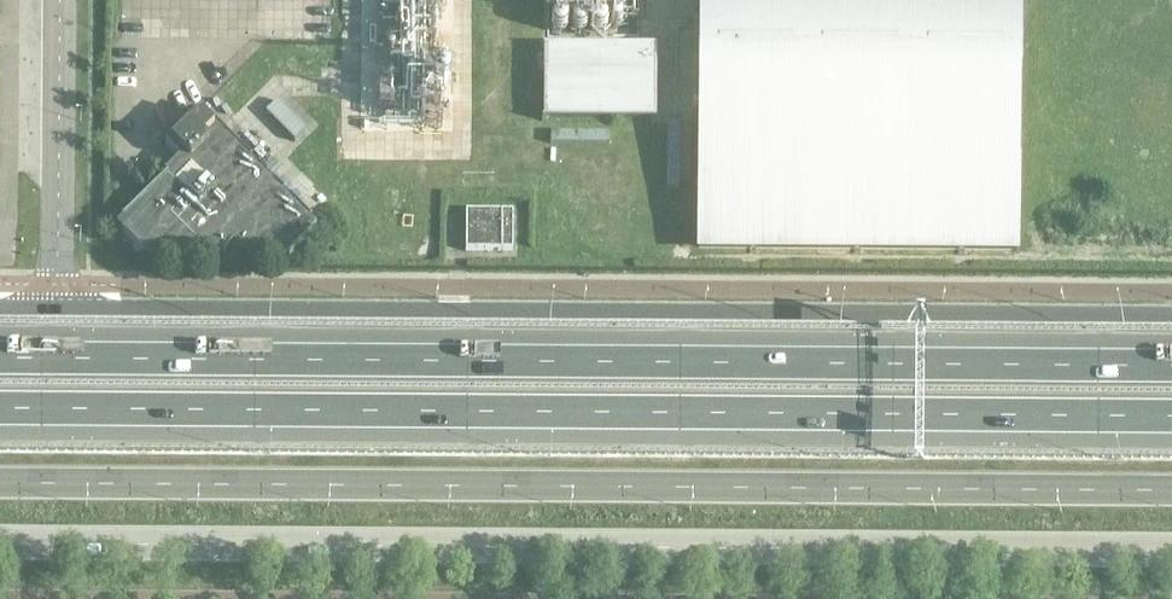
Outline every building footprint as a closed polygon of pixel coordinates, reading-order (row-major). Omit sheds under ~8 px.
[(552,1),(552,3),(552,4),(552,6),(553,7),(554,8),(556,9),(557,9),(559,10),(560,9),(562,9),(563,8),(564,7),(565,6),(566,5),(566,3),(566,1),(566,0),(552,0),(552,1)] [(571,1),(571,2),(571,4),(571,5),(572,7),(573,8),(574,9),(575,10),(576,10),(578,10),(579,10),(581,10),(582,9),(583,8),(584,7),(585,5),(585,4),(585,2),(585,1),(585,0),(571,0),(571,1)] [(591,1),(590,2),(590,4),(591,5),(591,6),(592,8),(593,9),(595,9),(596,10),(597,10),(599,10),(600,10),(602,9),(603,8),(604,7),(604,5),(605,4),(605,2),(605,1),(604,0),(591,0),(591,1)] [(613,0),(612,1),(612,2),(611,3),(611,4),(611,5),(611,6),(611,7),(612,8),(613,9),(614,9),(615,10),(616,10),(617,10),(618,9),(619,9),(620,8),(621,7),(621,6),(621,5),(621,4),(621,3),(621,2),(620,1),(619,0),(613,0)] [(698,248),(1015,250),(1017,0),(700,0),(698,248)] [(577,17),(576,17),(574,18),(573,19),(572,20),(571,21),(570,22),(570,24),(570,25),(570,27),(571,28),(572,29),(573,30),(574,31),(576,32),(577,32),(579,32),(580,31),(581,31),(583,30),(584,28),(584,27),(584,25),(584,24),(584,22),(584,21),(583,20),(582,19),(580,18),(579,18),(577,17)] [(559,18),(557,18),(556,18),(555,19),(554,20),(553,21),(552,22),(552,24),(552,25),(552,27),(553,28),(553,30),(555,31),(556,31),(557,32),(559,32),(560,32),(562,31),(563,31),(564,30),(565,28),(566,27),(566,26),(566,24),(566,23),(565,21),(564,20),(563,19),(562,18),(561,18),(559,18)] [(597,18),(596,19),(594,19),(593,20),(592,21),(591,22),(590,23),(590,25),(590,26),(590,28),(591,29),(592,31),(593,32),(594,32),(596,33),(597,33),(599,33),(600,32),(602,32),(603,31),(604,29),(604,28),(605,27),(605,25),(604,24),(604,22),(603,21),(602,20),(600,19),(599,19),(597,18)] [(616,18),(615,18),(614,18),(613,19),(612,20),(611,21),(611,22),(610,23),(610,24),(611,25),(611,26),(612,27),(612,28),(613,28),(615,29),(616,29),(617,29),(618,28),(619,28),(620,27),(620,26),(621,25),(621,24),(621,23),(621,22),(620,21),(620,20),(619,19),(618,19),(617,18),(616,18)] [(651,117),(651,53),(546,53),(546,49),(542,49),(542,121),(546,121),(546,117),(651,117)] [(313,121),(282,90),(264,109),(294,139),(313,121)] [(282,192),(275,185),(276,184),(275,183),(274,184),(267,177),(268,176),(267,175),(266,176),(259,169),(260,168),(259,167),(258,168),(251,161),(252,160),(251,159),(250,160),(200,109),(165,144),(167,147),(179,159),(175,162),(169,156),(162,163),(168,170),(165,173),(164,172),(163,173),(166,176),(123,219),(122,218),(121,219),(122,220),(116,227),(122,233),(121,234),(122,235),(123,234),(143,254),(142,254),(143,256),(144,255),(150,261),(157,255),(157,256),(158,255),(158,254),(167,245),(175,254),(175,255),(176,256),(177,255),(183,261),(189,255),(190,256),(191,255),(191,254),(199,245),(208,254),(207,255),(209,256),(209,255),(216,261),(222,255),(223,256),(224,255),(223,254),(232,245),(241,254),(240,255),(241,256),(242,255),(249,261),(252,258),(255,255),(256,256),(257,255),(256,254),(265,245),(274,254),(273,255),(274,256),(275,255),(281,261),(288,255),(288,256),(289,255),(289,254),(309,234),(309,235),(310,234),(310,233),(316,227),(310,220),(311,219),(310,218),(309,219),(291,202),(292,201),(291,200),(290,201),(283,194),(284,192),(283,191),(282,192)] [(175,162),(179,159),(167,147),(151,162),(163,173),(164,172),(165,173),(168,170),(162,163),(169,156),(175,162)] [(512,251),(512,211),(466,211),(466,251),(512,251)]
